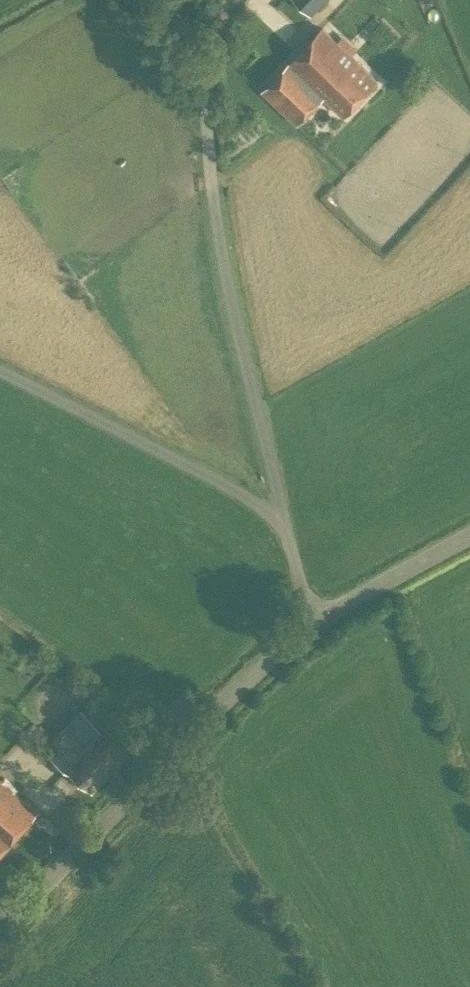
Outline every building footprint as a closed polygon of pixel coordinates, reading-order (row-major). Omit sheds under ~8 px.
[(312,15),(327,0),(296,0),(312,15)] [(322,27),(289,62),(288,62),(261,90),(297,124),(324,96),(344,114),(377,79),(322,27)] [(105,731),(79,707),(42,747),(91,792),(124,757),(101,736),(105,731)] [(9,839),(35,811),(12,790),(15,788),(4,778),(1,781),(0,779),(0,831),(9,839)] [(9,839),(0,831),(0,850),(9,839)]
